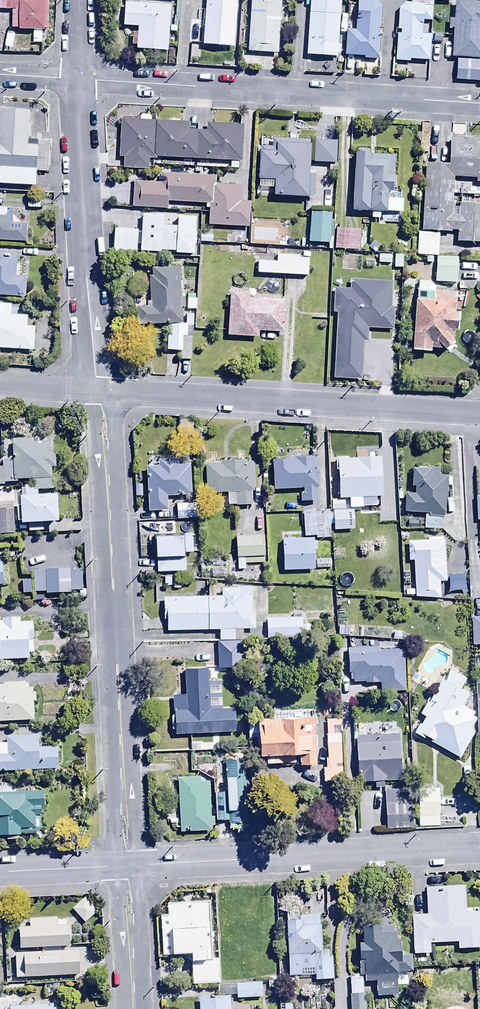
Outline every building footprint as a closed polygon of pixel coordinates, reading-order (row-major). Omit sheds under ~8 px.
[(12,13),(11,32),(33,33),(33,47),(42,47),(42,33),(48,33),(49,0),(0,0),(0,13),(12,13)] [(237,0),(207,0),(206,13),(203,13),(200,50),(234,52),(237,0)] [(280,0),(251,0),(248,55),(278,57),(282,0),(280,0)] [(307,59),(337,61),(337,57),(340,57),(341,49),(338,49),(341,0),(311,0),(307,59)] [(395,64),(430,64),(431,38),(423,38),(423,34),(427,34),(427,24),(432,24),(433,0),(411,0),(411,6),(405,6),(399,12),(398,34),(401,34),(401,38),(396,38),(395,64)] [(346,32),(346,58),(364,60),(364,61),(379,62),(382,12),(376,6),(371,5),(358,5),(357,33),(346,32)] [(457,61),(479,63),(479,8),(467,7),(467,5),(455,5),(454,22),(449,22),(448,32),(453,32),(452,61),(457,61)] [(168,55),(170,9),(125,6),(124,29),(139,30),(137,53),(168,55)] [(457,61),(456,84),(479,85),(479,63),(457,61)] [(0,106),(0,184),(37,185),(37,170),(48,170),(49,138),(30,137),(31,107),(0,106)] [(149,173),(150,163),(196,164),(196,169),(238,171),(238,165),(242,164),(243,129),(207,128),(207,134),(189,134),(189,126),(151,126),(152,119),(140,119),(140,125),(120,124),(120,160),(124,160),(123,172),(149,173)] [(275,192),(275,201),(314,203),(314,179),(310,179),(311,143),(298,142),(298,136),(289,136),(289,140),(261,139),(260,191),(275,192)] [(425,167),(422,234),(451,235),(451,233),(457,234),(457,246),(479,247),(479,208),(459,207),(459,217),(452,217),(453,180),(476,181),(476,185),(479,186),(479,144),(451,142),(449,168),(425,167)] [(315,143),(314,166),(335,167),(336,144),(315,143)] [(354,156),(353,215),(403,217),(404,191),(394,191),(395,159),(369,158),(369,152),(358,152),(358,157),(354,156)] [(187,170),(186,178),(160,177),(159,186),(133,184),(132,209),(167,212),(168,204),(209,207),(208,228),(249,231),(251,205),(241,205),(242,189),(216,187),(217,179),(212,179),(212,172),(187,170)] [(27,246),(28,229),(12,228),(13,212),(0,212),(0,244),(27,246)] [(331,217),(311,216),(309,246),(330,247),(331,217)] [(143,218),(140,255),(162,256),(162,254),(176,255),(176,257),(196,259),(198,222),(178,221),(177,230),(169,229),(170,220),(143,218)] [(336,232),(335,253),(360,253),(360,232),(336,232)] [(114,233),(113,257),(137,258),(138,234),(114,233)] [(438,260),(440,237),(418,235),(417,258),(427,259),(426,266),(433,266),(433,260),(436,260),(438,260)] [(258,266),(258,277),(308,279),(309,258),(280,257),(281,249),(239,248),(239,258),(251,259),(251,261),(256,261),(256,266),(258,266)] [(403,256),(394,256),(394,270),(403,270),(403,256)] [(25,300),(25,281),(15,281),(16,259),(0,258),(0,299),(25,300)] [(436,260),(436,286),(457,286),(458,260),(438,260),(436,260)] [(180,273),(152,273),(152,279),(149,279),(149,294),(134,294),(138,305),(139,328),(166,327),(166,325),(181,325),(181,312),(185,312),(184,301),(180,301),(180,273)] [(337,315),(334,381),(361,382),(363,344),(369,344),(370,333),(393,334),(395,309),(390,309),(391,283),(351,281),(350,291),(335,290),(334,315),(337,315)] [(403,281),(402,290),(415,291),(415,281),(403,281)] [(416,303),(414,355),(432,357),(432,349),(438,349),(446,356),(454,348),(455,336),(458,336),(459,317),(456,317),(457,294),(432,293),(433,285),(419,285),(418,303),(416,303)] [(231,295),(228,338),(258,341),(259,335),(282,337),(285,305),(255,302),(255,297),(231,295)] [(34,354),(35,331),(27,330),(27,319),(21,319),(21,313),(12,313),(12,308),(0,307),(0,352),(34,354)] [(170,330),(168,330),(167,355),(182,355),(183,339),(187,339),(187,328),(170,328),(170,330)] [(34,485),(34,490),(24,490),(24,492),(21,492),(22,531),(29,531),(29,536),(58,536),(58,503),(39,503),(39,494),(52,493),(52,472),(58,472),(57,450),(50,450),(50,445),(33,446),(33,439),(16,440),(17,442),(12,442),(12,463),(13,486),(34,485)] [(285,463),(274,463),(275,493),(300,493),(300,505),(321,505),(320,460),(285,460),(285,463)] [(338,462),(339,503),(349,502),(349,513),(364,513),(364,502),(382,501),(381,461),(338,462)] [(12,463),(3,463),(3,471),(0,471),(0,489),(5,489),(4,486),(13,486),(12,463)] [(178,464),(158,464),(158,471),(148,471),(148,515),(168,515),(168,498),(191,498),(191,468),(178,468),(178,464)] [(220,468),(206,468),(206,496),(223,495),(224,510),(251,509),(251,496),(254,496),(253,465),(220,466),(220,468)] [(406,497),(405,516),(425,517),(424,532),(442,533),(443,520),(445,520),(447,499),(452,499),(454,479),(439,478),(440,472),(413,470),(412,490),(415,490),(414,497),(406,497)] [(383,486),(384,506),(397,505),(397,486),(383,486)] [(176,506),(177,523),(198,521),(197,505),(176,506)] [(0,507),(0,539),(16,539),(15,506),(0,507)] [(304,514),(304,539),(316,539),(316,541),(332,541),(332,529),(334,529),(334,519),(329,519),(329,514),(304,514)] [(153,539),(154,572),(182,571),(182,553),(190,553),(190,534),(179,534),(179,538),(153,539)] [(237,540),(238,573),(245,572),(245,567),(265,566),(263,539),(237,540)] [(428,543),(408,543),(409,565),(414,565),(414,601),(441,601),(441,585),(446,585),(446,539),(428,539),(428,543)] [(283,541),(284,574),(314,573),(314,554),(317,554),(316,542),(310,542),(310,540),(283,541)] [(317,561),(317,571),(330,570),(329,560),(317,561)] [(34,575),(34,596),(46,595),(46,598),(71,598),(70,574),(34,575)] [(222,599),(164,600),(165,634),(210,633),(210,645),(217,644),(217,672),(243,671),(243,645),(237,645),(236,633),(254,633),(253,591),(222,591),(222,599)] [(267,621),(267,642),(302,642),(302,615),(293,615),(293,621),(267,621)] [(471,616),(473,644),(479,644),(479,616),(471,616)] [(350,619),(337,619),(337,638),(350,638),(350,619)] [(30,664),(30,658),(34,658),(33,628),(20,628),(20,622),(2,623),(2,625),(0,625),(0,665),(30,664)] [(380,684),(381,694),(405,693),(404,655),(349,656),(349,674),(353,674),(354,685),(380,684)] [(185,671),(185,697),(173,697),(173,712),(175,712),(175,736),(219,736),(219,696),(210,696),(210,671),(185,671)] [(475,735),(471,733),(477,722),(472,720),(474,715),(463,709),(469,697),(442,682),(429,706),(426,705),(419,717),(425,721),(421,728),(420,727),(414,737),(425,743),(426,741),(431,744),(430,746),(461,761),(475,735)] [(35,725),(34,693),(29,693),(28,685),(3,686),(3,689),(0,689),(0,727),(35,725)] [(317,771),(316,712),(281,713),(281,707),(273,708),(273,714),(270,714),(270,722),(258,723),(259,764),(266,764),(266,769),(290,769),(290,765),(300,765),(300,771),(317,771)] [(323,771),(323,786),(343,785),(341,721),(326,722),(327,760),(326,760),(326,771),(323,771)] [(399,737),(357,738),(358,787),(370,786),(370,791),(383,791),(383,785),(401,784),(399,737)] [(6,740),(7,758),(0,758),(0,776),(59,774),(58,750),(39,751),(38,738),(6,740)] [(246,765),(225,766),(227,795),(217,796),(218,826),(228,825),(228,828),(249,827),(246,765)] [(177,780),(180,835),(212,834),(212,829),(215,829),(215,820),(211,820),(210,784),(201,785),(201,779),(177,780)] [(21,843),(20,839),(41,838),(40,822),(42,822),(41,815),(45,815),(44,797),(2,799),(2,786),(0,786),(0,844),(21,843)] [(417,792),(419,820),(439,819),(438,791),(417,792)] [(411,792),(385,793),(386,833),(412,832),(411,792)] [(413,952),(430,952),(429,942),(457,941),(457,948),(479,947),(479,911),(465,912),(464,884),(425,886),(426,913),(411,914),(413,952)] [(209,900),(166,902),(166,914),(159,914),(161,954),(190,953),(191,985),(220,983),(219,957),(211,957),(209,900)] [(285,914),(288,974),(314,973),(314,980),(333,979),(331,950),(321,951),(319,912),(285,914)] [(55,916),(28,918),(28,926),(18,927),(19,947),(69,945),(68,919),(55,920),(55,916)] [(357,941),(359,973),(363,972),(363,980),(375,979),(376,995),(397,994),(396,971),(411,970),(410,952),(399,953),(398,938),(395,938),(394,923),(361,924),(362,941),(357,941)] [(78,949),(14,953),(15,977),(76,973),(77,977),(87,977),(86,968),(79,968),(78,949)] [(350,1008),(363,1008),(361,976),(357,976),(357,974),(349,974),(350,1008)] [(235,982),(236,997),(262,996),(261,981),(235,982)] [(198,995),(199,1008),(230,1008),(229,994),(198,995)]
